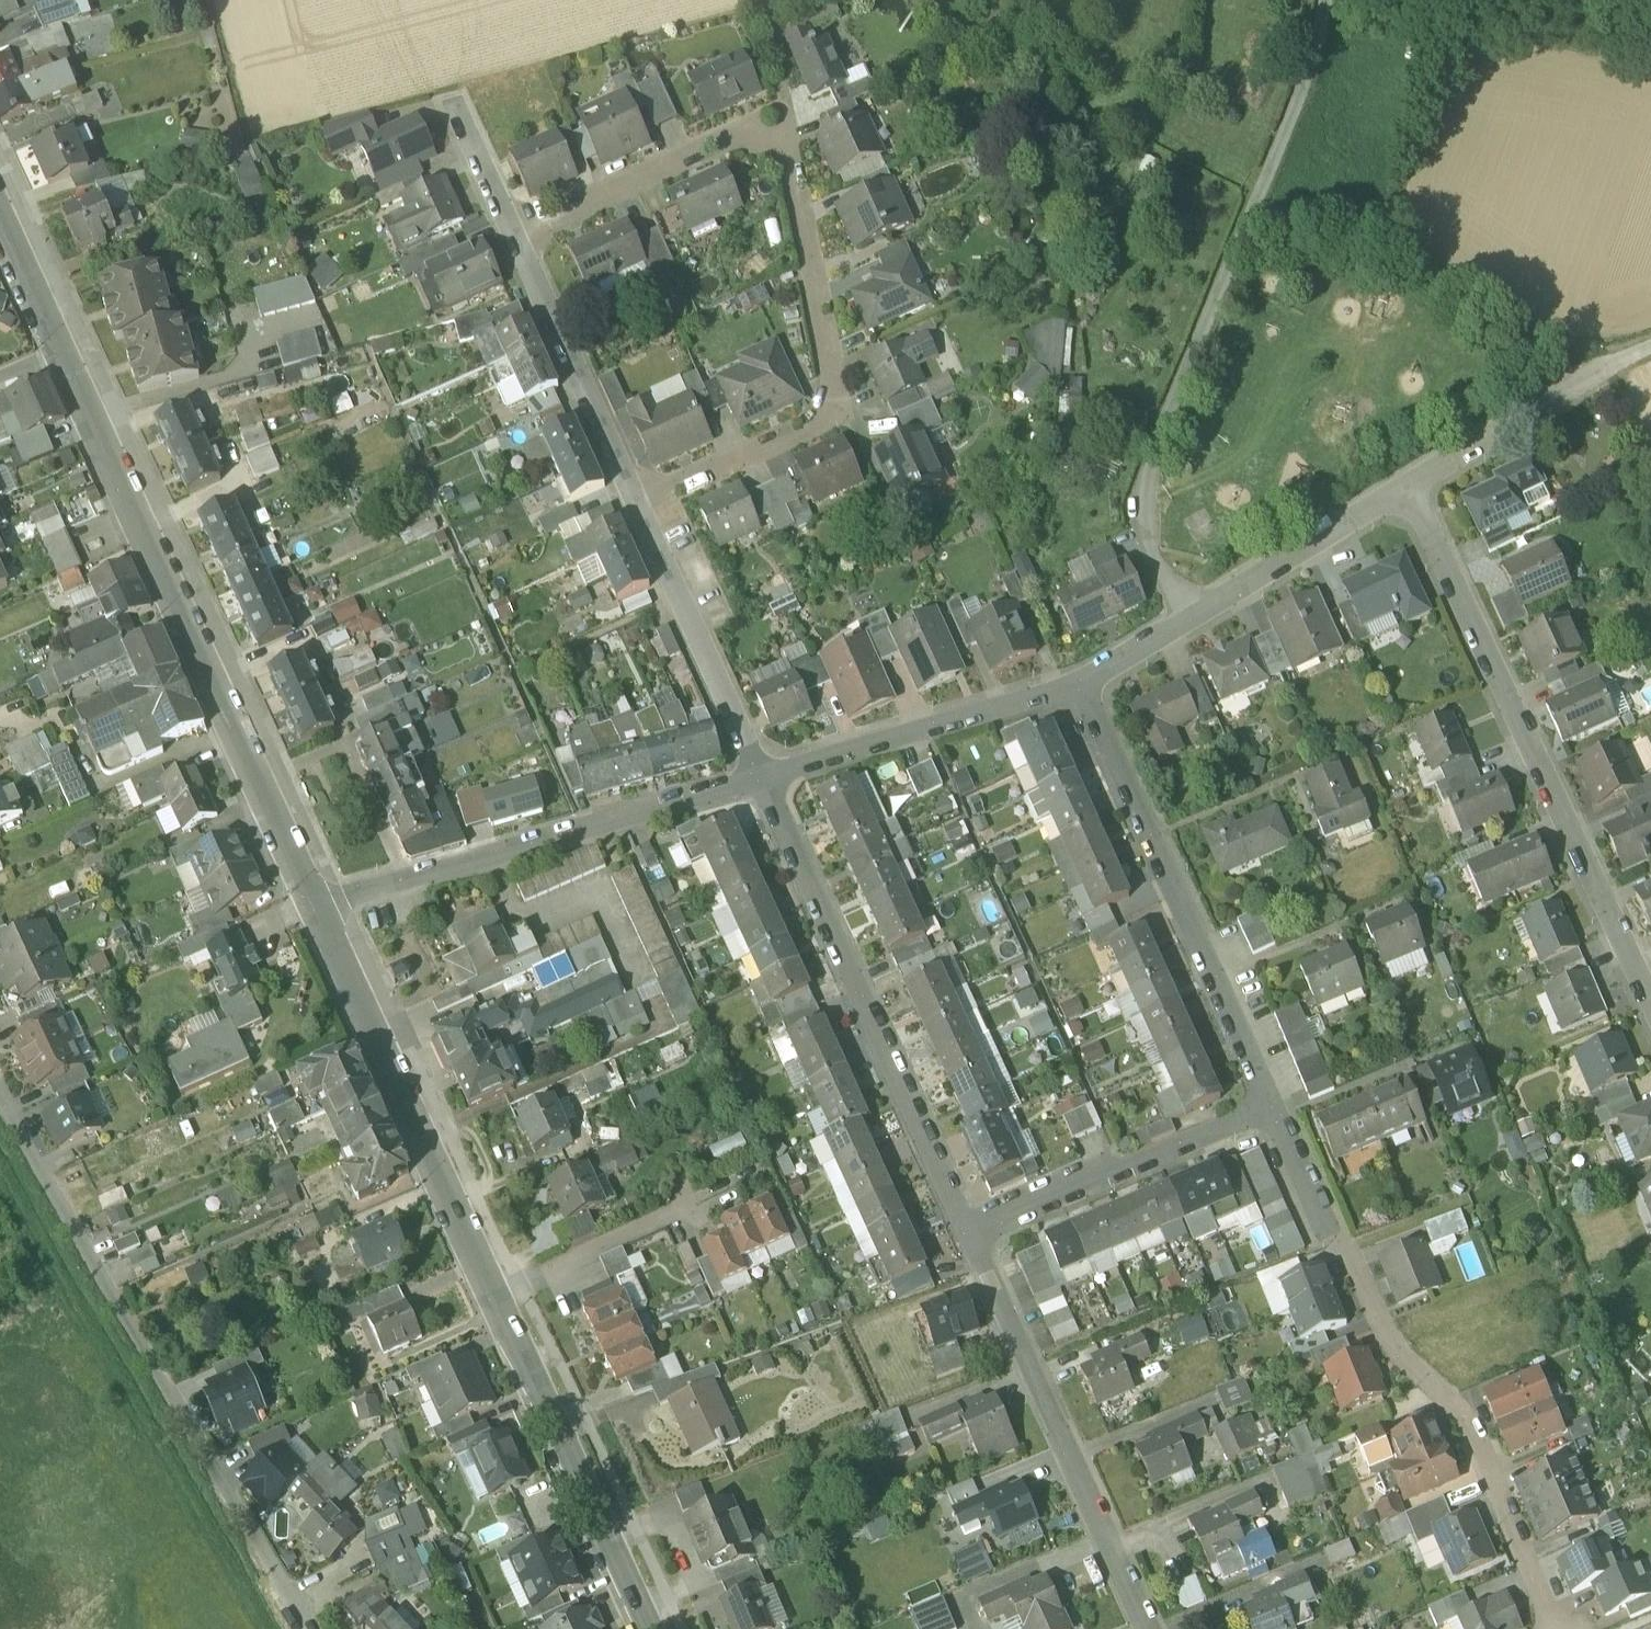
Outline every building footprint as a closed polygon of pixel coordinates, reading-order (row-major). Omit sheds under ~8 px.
[(36,11),(32,0),(14,0),(0,6),(0,27),(36,11)] [(36,11),(38,14),(39,14),(61,3),(59,0),(32,0),(36,11)] [(47,32),(63,27),(79,21),(70,0),(68,0),(61,3),(39,14),(47,32)] [(79,21),(92,17),(87,0),(70,0),(79,21)] [(808,31),(840,16),(833,0),(831,0),(800,14),(808,31)] [(9,49),(15,63),(33,54),(39,66),(50,61),(68,53),(72,52),(63,27),(47,32),(9,49)] [(788,44),(802,73),(801,77),(803,81),(806,83),(813,98),(811,99),(812,101),(830,92),(832,96),(848,89),(847,85),(848,84),(848,82),(846,83),(844,78),(827,42),(829,42),(828,40),(814,46),(808,35),(810,34),(809,32),(786,43),(787,45),(788,44)] [(68,53),(50,61),(56,74),(69,68),(73,66),(68,53)] [(13,64),(19,76),(31,70),(39,66),(33,54),(15,63),(13,64)] [(691,85),(706,118),(758,94),(741,57),(721,66),(723,70),(691,85)] [(37,82),(56,74),(50,61),(39,66),(31,70),(37,82)] [(24,88),(19,76),(13,64),(0,70),(0,99),(24,88)] [(689,81),(691,85),(723,70),(721,66),(689,81)] [(37,82),(24,88),(36,112),(80,91),(69,68),(56,74),(37,82)] [(865,69),(844,78),(846,83),(848,82),(848,84),(847,85),(848,89),(870,79),(865,69)] [(24,88),(37,82),(31,70),(19,76),(24,88)] [(634,114),(646,108),(637,88),(630,73),(613,81),(621,98),(626,96),(634,114)] [(660,78),(637,88),(646,108),(656,129),(679,119),(660,78)] [(832,96),(839,111),(856,103),(876,94),(870,79),(848,89),(832,96)] [(36,112),(24,88),(0,99),(0,126),(1,128),(36,112)] [(74,103),(81,117),(103,106),(97,93),(74,103)] [(597,156),(601,166),(648,145),(634,114),(626,96),(621,98),(607,105),(610,110),(585,121),(582,116),(579,117),(585,130),(597,156)] [(864,119),(856,103),(839,111),(828,116),(835,132),(864,119)] [(331,159),(361,145),(381,137),(371,115),(318,129),(331,159)] [(823,138),(842,177),(874,162),(867,148),(875,144),(864,119),(835,132),(823,138)] [(361,145),(378,184),(413,168),(434,158),(417,120),(381,137),(361,145)] [(570,161),(582,156),(573,135),(570,127),(557,133),(570,161)] [(208,133),(185,130),(182,149),(205,152),(208,133)] [(585,130),(573,135),(582,156),(585,161),(597,156),(585,130)] [(87,132),(76,136),(83,155),(95,151),(87,132)] [(509,155),(529,199),(577,177),(570,161),(557,133),(509,155)] [(90,172),(83,155),(76,136),(57,144),(56,141),(45,146),(46,148),(36,153),(51,187),(72,179),(73,180),(90,173),(90,172)] [(874,162),(882,159),(875,144),(867,148),(874,162)] [(1144,157),(1137,174),(1151,180),(1159,164),(1144,157)] [(234,166),(250,201),(264,195),(249,159),(234,166)] [(847,189),(860,183),(888,170),(882,159),(874,162),(842,177),(847,189)] [(73,180),(78,194),(81,193),(97,189),(112,185),(105,166),(90,172),(90,173),(73,180)] [(371,187),(376,199),(402,187),(419,179),(413,168),(378,184),(371,187)] [(677,209),(688,233),(690,232),(714,221),(741,208),(723,169),(670,193),(677,209)] [(894,184),(888,170),(860,183),(866,196),(894,184)] [(124,182),(128,198),(154,190),(150,174),(124,182)] [(419,179),(402,187),(408,198),(424,191),(419,179)] [(403,201),(410,216),(422,241),(463,222),(445,181),(424,191),(408,198),(403,200),(403,201)] [(102,201),(111,223),(128,216),(133,214),(128,198),(124,182),(112,185),(97,189),(102,201)] [(837,209),(857,252),(913,226),(894,184),(866,196),(837,209)] [(403,200),(408,198),(402,187),(376,199),(382,211),(403,201),(403,200)] [(62,217),(77,253),(93,247),(94,251),(106,246),(104,242),(134,230),(128,216),(111,223),(102,201),(62,217)] [(653,220),(658,231),(664,243),(688,233),(677,209),(653,220)] [(402,250),(422,241),(410,216),(390,225),(402,250)] [(714,221),(690,232),(696,245),(719,234),(714,221)] [(571,251),(589,292),(645,267),(647,266),(636,241),(628,224),(598,238),(599,241),(580,250),(578,247),(571,251)] [(673,263),(664,243),(658,231),(636,241),(647,266),(645,267),(648,274),(673,263)] [(598,238),(578,247),(580,250),(599,241),(598,238)] [(448,260),(461,254),(455,240),(441,246),(448,260)] [(1056,242),(1040,244),(1041,257),(1058,254),(1056,242)] [(429,271),(447,312),(502,287),(482,244),(461,254),(448,260),(428,269),(429,271)] [(877,257),(884,272),(906,262),(907,264),(914,261),(906,244),(877,257)] [(400,265),(407,281),(429,271),(428,269),(448,260),(441,246),(400,265)] [(344,277),(325,256),(306,273),(325,295),(344,277)] [(853,296),(870,333),(926,308),(907,264),(906,262),(884,272),(874,277),(878,286),(853,296)] [(645,267),(589,292),(595,304),(650,278),(648,274),(645,267)] [(136,381),(140,397),(200,381),(184,324),(176,326),(161,271),(102,287),(106,302),(104,305),(106,312),(108,311),(111,320),(108,321),(110,327),(113,328),(117,344),(126,341),(129,355),(128,358),(129,365),(132,364),(134,373),(132,374),(133,380),(136,381)] [(254,295),(261,320),(316,305),(305,281),(254,295)] [(763,286),(737,299),(745,315),(771,302),(763,286)] [(0,298),(0,316),(4,318),(9,301),(0,298)] [(687,320),(686,300),(670,301),(670,321),(687,320)] [(493,327),(497,337),(527,324),(519,305),(490,318),(493,327)] [(489,314),(473,318),(477,332),(493,327),(490,318),(489,314)] [(479,339),(477,332),(473,318),(450,325),(456,345),(479,339)] [(1066,322),(1056,321),(1022,336),(1035,365),(1052,381),(1061,381),(1066,322)] [(497,337),(507,360),(539,345),(529,323),(527,324),(497,337)] [(277,345),(284,370),(316,362),(322,360),(315,335),(277,345)] [(867,362),(886,403),(913,391),(924,387),(915,367),(935,358),(925,336),(905,345),(905,346),(876,359),(875,358),(867,362)] [(368,347),(374,359),(399,352),(396,339),(368,347)] [(730,407),(740,428),(802,400),(776,344),(746,358),(753,373),(724,387),(722,388),(730,407)] [(1019,361),(1020,345),(1004,344),(1002,359),(1019,361)] [(507,360),(517,381),(548,366),(539,345),(507,360)] [(316,362),(284,370),(289,387),(321,378),(316,362)] [(1052,381),(1035,365),(1014,388),(1032,404),(1052,381)] [(548,366),(517,381),(527,403),(553,391),(558,388),(548,366)] [(698,414),(712,408),(703,388),(697,374),(681,381),(688,397),(690,396),(698,414)] [(599,382),(615,417),(629,411),(630,411),(614,375),(599,382)] [(948,376),(924,387),(913,391),(919,406),(954,390),(948,376)] [(1082,402),(1083,379),(1069,378),(1068,401),(1082,402)] [(258,383),(261,393),(277,389),(274,379),(258,383)] [(657,411),(688,397),(681,381),(680,379),(648,393),(652,401),(657,411)] [(720,379),(703,388),(712,408),(715,414),(730,407),(722,388),(724,387),(720,379)] [(512,409),(527,403),(517,381),(502,387),(502,388),(500,392),(508,409),(512,409)] [(26,438),(27,439),(27,440),(44,433),(66,423),(48,385),(10,400),(15,412),(26,438)] [(527,403),(534,420),(561,408),(553,391),(527,403)] [(893,418),(898,416),(920,407),(919,406),(913,391),(886,403),(893,418)] [(629,411),(654,467),(710,442),(698,414),(690,396),(688,397),(657,411),(652,401),(630,411),(629,411)] [(15,412),(10,400),(0,404),(0,418),(15,412)] [(931,403),(920,407),(898,416),(908,441),(921,435),(922,437),(942,428),(931,403)] [(232,413),(236,424),(251,418),(259,416),(255,405),(232,413)] [(167,449),(173,461),(205,446),(199,434),(206,430),(202,421),(195,424),(188,410),(156,425),(162,438),(160,439),(165,450),(167,449)] [(26,438),(15,412),(0,418),(0,423),(10,445),(26,438)] [(537,421),(542,431),(562,422),(557,412),(537,421)] [(236,424),(239,433),(255,428),(251,418),(236,424)] [(542,437),(552,460),(584,445),(574,423),(542,437)] [(262,425),(255,428),(239,433),(246,452),(269,444),(262,425)] [(945,434),(942,428),(922,437),(936,468),(931,470),(939,487),(948,483),(934,452),(929,441),(945,434)] [(945,434),(929,441),(934,452),(958,441),(953,431),(945,434)] [(54,457),(44,433),(27,440),(27,439),(19,443),(29,467),(54,457)] [(882,462),(900,504),(939,487),(931,470),(936,468),(922,437),(921,435),(908,441),(894,447),(898,456),(882,462)] [(796,463),(815,504),(816,504),(814,501),(840,489),(841,492),(862,483),(843,441),(796,463)] [(552,460),(562,481),(594,466),(584,445),(552,460)] [(208,453),(205,446),(173,461),(178,473),(176,474),(181,485),(183,484),(189,497),(221,482),(217,474),(224,470),(215,450),(208,453)] [(898,456),(894,447),(873,456),(895,506),(900,504),(882,462),(898,456)] [(247,461),(256,481),(279,471),(270,451),(247,461)] [(78,468),(71,453),(58,458),(66,474),(78,468)] [(1527,515),(1526,514),(1519,499),(1542,488),(1544,487),(1532,461),(1495,479),(1500,489),(1485,496),(1483,492),(1463,502),(1481,537),(1505,525),(1507,524),(1527,515)] [(604,488),(594,466),(562,481),(572,503),(604,488)] [(0,473),(0,504),(18,495),(8,474),(2,472),(0,473)] [(788,478),(775,483),(786,507),(799,501),(788,478)] [(768,516),(786,507),(775,483),(744,498),(755,521),(768,516)] [(1549,503),(1542,488),(1519,499),(1526,514),(1549,503)] [(699,507),(719,549),(759,530),(755,521),(744,498),(740,489),(699,507)] [(814,501),(816,504),(841,492),(840,489),(814,501)] [(98,517),(90,494),(59,504),(67,527),(98,517)] [(474,497),(460,505),(466,517),(481,510),(474,497)] [(807,504),(789,512),(796,527),(797,531),(815,522),(807,504)] [(200,521),(213,550),(248,535),(234,505),(200,521)] [(559,529),(580,520),(573,506),(538,522),(545,536),(559,529)] [(588,517),(596,534),(618,523),(611,506),(588,517)] [(789,512),(786,507),(768,516),(777,536),(796,527),(789,512)] [(27,521),(32,535),(60,523),(54,509),(27,521)] [(1527,515),(1507,524),(1511,534),(1532,524),(1527,515)] [(596,534),(588,517),(580,520),(559,529),(567,547),(588,537),(596,534)] [(65,534),(60,523),(32,535),(37,547),(65,534)] [(596,534),(588,537),(598,559),(630,545),(620,523),(618,523),(596,534)] [(422,529),(427,539),(438,534),(433,524),(422,529)] [(1481,537),(1490,555),(1514,543),(1505,525),(1481,537)] [(427,539),(422,529),(401,538),(405,548),(427,539)] [(76,560),(65,534),(37,547),(49,573),(54,585),(58,582),(79,572),(82,572),(76,560)] [(257,556),(248,535),(213,550),(223,571),(257,556)] [(926,536),(917,540),(927,561),(936,557),(926,536)] [(577,569),(598,559),(588,537),(567,547),(577,569)] [(916,566),(927,561),(917,540),(906,545),(916,566)] [(598,559),(608,580),(640,566),(630,545),(598,559)] [(1515,592),(1523,610),(1524,610),(1570,589),(1550,546),(1504,568),(1515,592)] [(274,548),(257,556),(267,577),(283,569),(274,548)] [(1088,559),(1094,575),(1118,565),(1111,549),(1088,559)] [(1011,559),(1023,587),(1037,581),(1025,553),(1011,559)] [(267,577),(257,556),(223,571),(233,592),(267,577)] [(598,559),(577,569),(586,590),(608,580),(598,559)] [(1076,590),(1097,581),(1094,575),(1088,559),(1067,568),(1076,590)] [(1351,605),(1362,628),(1364,627),(1402,610),(1409,624),(1431,614),(1406,559),(1381,570),(1383,573),(1365,581),(1364,578),(1343,587),(1351,605)] [(1072,633),(1073,635),(1103,623),(1102,620),(1144,602),(1127,561),(1118,565),(1094,575),(1097,581),(1076,590),(1057,599),(1058,601),(1064,599),(1078,630),(1072,633)] [(76,614),(77,613),(140,586),(130,564),(89,583),(93,591),(70,602),(76,614)] [(650,588),(640,566),(608,580),(618,602),(650,588)] [(1381,570),(1364,578),(1365,581),(1383,573),(1381,570)] [(0,572),(0,594),(9,590),(0,572)] [(58,582),(66,597),(86,587),(79,572),(58,582)] [(1002,579),(1013,604),(1025,599),(1014,573),(1002,579)] [(280,605),(267,577),(233,592),(246,621),(280,605)] [(780,578),(759,591),(775,615),(795,602),(780,578)] [(141,586),(140,586),(77,613),(87,633),(68,641),(78,663),(134,637),(127,620),(151,609),(141,586)] [(593,604),(586,590),(568,598),(574,613),(593,604)] [(1491,603),(1505,632),(1529,621),(1524,610),(1523,610),(1515,592),(1491,603)] [(648,595),(624,605),(629,616),(652,606),(648,595)] [(1276,634),(1291,667),(1339,646),(1317,596),(1269,618),(1276,634)] [(946,605),(954,621),(965,616),(969,625),(971,624),(963,606),(960,599),(946,605)] [(1058,601),(1072,633),(1078,630),(1064,599),(1058,601)] [(332,610),(335,616),(338,625),(340,628),(358,620),(362,618),(354,600),(332,610)] [(963,606),(971,624),(984,617),(977,600),(963,606)] [(507,601),(488,610),(495,624),(514,615),(507,601)] [(981,645),(994,675),(1037,655),(1013,604),(984,617),(971,624),(981,645)] [(293,635),(280,605),(246,621),(259,650),(293,635)] [(1338,611),(1355,648),(1370,641),(1364,627),(1362,628),(1351,605),(1338,611)] [(1402,610),(1364,627),(1370,641),(1371,642),(1409,624),(1402,610)] [(362,618),(358,620),(367,638),(384,630),(375,612),(362,618)] [(313,626),(317,634),(338,625),(335,616),(313,626)] [(954,621),(967,651),(981,645),(971,624),(969,625),(965,616),(954,621)] [(903,656),(920,695),(956,678),(945,653),(953,649),(939,618),(896,637),(894,638),(903,656)] [(880,667),(891,662),(875,628),(871,619),(858,625),(865,640),(867,639),(880,667)] [(1520,640),(1539,680),(1545,677),(1575,663),(1579,661),(1569,639),(1575,637),(1566,619),(1520,640)] [(889,622),(875,628),(891,662),(903,656),(894,638),(896,637),(889,622)] [(655,631),(671,665),(682,660),(667,626),(655,631)] [(326,641),(331,651),(349,643),(345,633),(326,641)] [(95,676),(107,703),(141,688),(179,671),(162,634),(143,642),(140,635),(134,637),(78,663),(54,674),(61,692),(63,691),(95,676)] [(1276,634),(1264,639),(1281,676),(1293,670),(1291,667),(1276,634)] [(1585,658),(1575,637),(1569,639),(1579,661),(1585,658)] [(846,689),(856,710),(871,703),(874,709),(895,699),(880,667),(867,639),(865,640),(854,645),(853,642),(845,646),(846,648),(823,659),(834,683),(838,693),(846,689)] [(1268,681),(1281,676),(1264,639),(1251,645),(1268,681)] [(1205,661),(1223,701),(1268,681),(1251,645),(1250,641),(1205,661)] [(336,663),(342,677),(377,661),(371,647),(336,663)] [(788,660),(790,666),(807,658),(802,648),(786,656),(788,660)] [(804,697),(821,689),(810,665),(807,658),(790,666),(795,677),(804,697)] [(281,698),(286,710),(319,695),(313,683),(319,680),(315,671),(308,673),(302,659),(270,674),(276,687),(274,688),(279,699),(281,698)] [(823,659),(810,665),(821,689),(834,683),(823,659)] [(396,660),(377,669),(384,684),(403,676),(396,660)] [(749,678),(756,695),(795,677),(790,666),(788,660),(749,678)] [(1545,677),(1551,689),(1560,684),(1581,674),(1575,663),(1545,677)] [(1581,674),(1560,684),(1566,697),(1598,683),(1599,685),(1607,681),(1600,666),(1581,674)] [(354,679),(360,693),(380,684),(373,670),(354,679)] [(205,727),(179,671),(141,688),(107,703),(77,716),(80,723),(89,743),(103,774),(107,777),(114,777),(164,755),(161,748),(205,727)] [(39,681),(48,700),(64,693),(63,691),(61,692),(54,674),(39,681)] [(756,695),(772,728),(811,711),(804,697),(795,677),(756,695)] [(1181,685),(1196,718),(1212,711),(1198,678),(1181,685)] [(28,686),(36,705),(48,700),(39,681),(28,686)] [(1599,685),(1598,683),(1566,697),(1554,703),(1547,707),(1564,746),(1620,720),(1620,719),(1630,714),(1617,686),(1607,681),(1599,685)] [(1554,703),(1566,697),(1560,684),(1551,689),(1548,690),(1554,703)] [(1130,708),(1154,764),(1177,754),(1167,731),(1196,718),(1181,685),(1130,708)] [(369,716),(396,704),(389,688),(362,700),(369,716)] [(851,719),(874,709),(871,703),(856,710),(846,689),(838,693),(851,719)] [(656,712),(658,716),(679,706),(671,691),(651,701),(656,712)] [(325,709),(319,695),(286,710),(292,722),(290,723),(295,733),(297,733),(303,746),(335,731),(329,717),(335,714),(331,706),(325,709)] [(355,722),(364,742),(388,731),(407,722),(408,723),(424,716),(415,696),(399,703),(398,703),(396,704),(369,716),(355,722)] [(664,729),(667,738),(689,732),(687,723),(682,713),(679,706),(658,716),(664,729)] [(682,713),(687,723),(695,720),(697,730),(712,725),(704,707),(682,713)] [(588,728),(589,731),(612,725),(603,708),(581,714),(588,728)] [(656,712),(636,722),(643,735),(645,745),(667,738),(664,729),(658,716),(656,712)] [(429,723),(441,749),(461,740),(450,714),(429,723)] [(620,742),(622,750),(633,787),(655,781),(645,745),(643,735),(636,722),(633,717),(613,727),(620,742)] [(1416,735),(1434,775),(1471,759),(1453,719),(1416,735)] [(695,720),(687,723),(689,732),(699,768),(723,762),(712,725),(697,730),(695,720)] [(388,731),(393,742),(412,733),(408,723),(407,722),(388,731)] [(1001,735),(1007,749),(1018,744),(1036,736),(1029,722),(1001,735)] [(82,741),(84,745),(89,743),(80,723),(75,725),(82,741)] [(612,725),(589,731),(598,748),(605,746),(607,754),(622,750),(620,742),(613,727),(612,725)] [(575,754),(577,763),(600,756),(598,748),(589,731),(588,728),(578,733),(587,751),(575,754)] [(1018,744),(1029,769),(1063,753),(1052,728),(1036,736),(1018,744)] [(371,780),(404,766),(393,742),(388,731),(364,742),(356,745),(361,758),(361,759),(365,769),(366,769),(371,780)] [(699,768),(689,732),(667,738),(677,775),(699,768)] [(423,756),(412,733),(393,742),(404,766),(410,762),(423,756)] [(571,737),(575,754),(587,751),(578,733),(571,737)] [(667,738),(645,745),(655,781),(677,775),(667,738)] [(21,783),(51,768),(36,741),(7,755),(21,783)] [(1029,769),(1018,744),(1007,749),(1004,751),(1015,775),(1029,769)] [(605,746),(598,748),(600,756),(610,794),(633,787),(622,750),(607,754),(605,746)] [(67,748),(46,758),(52,770),(60,787),(71,811),(92,802),(67,748)] [(1581,767),(1600,807),(1627,794),(1641,788),(1639,784),(1622,748),(1581,767)] [(555,755),(561,769),(575,766),(571,751),(555,755)] [(1029,769),(1040,793),(1074,777),(1063,753),(1029,769)] [(610,794),(600,756),(577,763),(578,765),(585,792),(587,800),(610,794)] [(1267,763),(1251,759),(1247,776),(1262,780),(1267,763)] [(1426,791),(1438,786),(1468,774),(1475,770),(1471,759),(1434,775),(1422,780),(1426,791)] [(417,776),(410,762),(404,766),(410,779),(417,776)] [(907,774),(912,785),(937,774),(932,762),(920,768),(907,774)] [(561,769),(572,796),(585,792),(578,765),(575,766),(561,769)] [(425,796),(423,791),(416,794),(410,779),(404,766),(371,780),(377,792),(376,793),(381,804),(382,803),(387,814),(425,796)] [(1315,814),(1326,839),(1344,832),(1368,821),(1373,819),(1363,793),(1353,797),(1340,767),(1307,781),(1320,812),(1315,814)] [(1040,793),(1029,769),(1015,775),(1027,799),(1040,793)] [(1476,791),(1487,787),(1479,769),(1475,770),(1468,774),(1476,791)] [(60,787),(52,770),(32,779),(40,796),(60,787)] [(144,810),(167,799),(161,787),(168,783),(162,770),(133,784),(144,810)] [(966,770),(951,777),(961,798),(975,791),(966,770)] [(196,771),(168,783),(161,787),(167,799),(172,810),(207,795),(196,771)] [(943,786),(937,774),(912,785),(918,798),(931,792),(943,786)] [(1476,791),(1468,774),(1438,786),(1446,804),(1476,791)] [(853,781),(864,806),(879,800),(867,775),(853,781)] [(417,776),(410,779),(416,794),(423,791),(417,776)] [(1085,801),(1074,777),(1040,793),(1051,817),(1085,801)] [(1637,803),(1650,797),(1650,778),(1639,784),(1641,788),(1627,794),(1632,806),(1637,803)] [(1462,832),(1463,834),(1515,812),(1501,780),(1487,787),(1476,791),(1446,804),(1447,806),(1455,802),(1457,807),(1455,807),(1458,814),(1460,813),(1467,830),(1462,832)] [(819,797),(830,822),(864,806),(853,781),(819,797)] [(129,816),(144,810),(133,784),(118,791),(129,816)] [(492,827),(543,813),(535,785),(484,800),(491,822),(492,827)] [(23,818),(10,789),(0,793),(0,828),(23,818)] [(423,810),(435,834),(443,853),(467,846),(442,791),(441,789),(425,796),(427,801),(430,806),(423,810)] [(466,830),(491,822),(484,800),(481,789),(456,796),(466,830)] [(1035,824),(1051,817),(1040,793),(1027,799),(1024,800),(1035,824)] [(218,819),(207,795),(172,810),(182,830),(184,834),(218,819)] [(427,801),(425,796),(387,814),(392,826),(391,826),(396,838),(398,838),(403,849),(435,834),(423,810),(421,804),(427,801)] [(1637,803),(1642,815),(1650,811),(1650,797),(1637,803)] [(954,813),(947,798),(933,804),(940,819),(954,813)] [(890,824),(879,800),(864,806),(875,830),(890,824)] [(421,804),(423,810),(430,806),(427,801),(421,804)] [(1096,825),(1085,801),(1051,817),(1062,841),(1096,825)] [(1624,809),(1629,821),(1642,815),(1637,803),(1632,806),(1624,809)] [(830,822),(841,846),(875,830),(864,806),(830,822)] [(182,830),(172,810),(156,818),(166,838),(182,830)] [(1625,872),(1650,860),(1650,858),(1650,857),(1650,811),(1642,815),(1629,821),(1607,832),(1625,872)] [(1206,834),(1221,869),(1257,854),(1259,859),(1289,846),(1275,814),(1246,827),(1247,829),(1237,834),(1232,823),(1206,834)] [(704,834),(697,837),(708,862),(742,846),(731,821),(704,834)] [(890,824),(875,830),(885,850),(904,841),(895,821),(890,824)] [(1368,821),(1344,832),(1349,844),(1374,834),(1368,821)] [(676,832),(682,844),(697,837),(704,834),(699,822),(676,832)] [(963,839),(956,824),(943,830),(949,845),(963,839)] [(1107,850),(1096,825),(1062,841),(1073,865),(1107,850)] [(90,827),(74,834),(80,849),(97,842),(90,827)] [(850,866),(885,850),(875,830),(841,846),(850,866)] [(412,862),(443,853),(435,834),(403,849),(408,860),(412,862)] [(916,836),(904,841),(913,861),(925,856),(916,836)] [(693,869),(708,862),(697,837),(682,844),(683,847),(693,869)] [(169,856),(177,874),(195,865),(192,859),(210,851),(205,839),(169,856)] [(195,865),(206,888),(250,868),(236,839),(210,851),(192,859),(195,865)] [(1476,869),(1491,903),(1554,876),(1539,840),(1498,857),(1475,867),(1476,869)] [(904,841),(885,850),(893,870),(908,864),(913,861),(904,841)] [(1047,847),(1059,872),(1073,865),(1062,841),(1047,847)] [(637,849),(645,869),(658,864),(649,844),(637,849)] [(1009,844),(992,852),(999,867),(1016,859),(1009,844)] [(1465,856),(1471,871),(1476,869),(1475,867),(1498,857),(1493,844),(1465,856)] [(596,846),(584,851),(594,873),(606,868),(596,846)] [(754,870),(742,846),(708,862),(719,886),(754,870)] [(693,869),(683,847),(669,853),(679,876),(692,870),(693,869)] [(859,886),(893,870),(885,850),(850,866),(859,886)] [(1118,874),(1107,850),(1073,865),(1084,889),(1118,874)] [(583,878),(594,873),(584,851),(573,856),(583,878)] [(1257,854),(1221,869),(1224,875),(1259,859),(1257,854)] [(571,884),(583,878),(573,856),(561,861),(571,884)] [(560,889),(571,884),(561,861),(550,866),(560,889)] [(703,893),(719,886),(708,862),(693,869),(692,870),(703,893)] [(917,884),(908,864),(893,870),(903,890),(917,884)] [(206,888),(195,865),(177,874),(188,897),(206,888)] [(1084,889),(1073,865),(1059,872),(1069,896),(1084,889)] [(548,894),(560,889),(550,866),(538,871),(548,894)] [(212,911),(216,918),(228,912),(262,897),(265,891),(261,882),(255,880),(250,868),(206,888),(209,896),(208,901),(212,911)] [(611,878),(616,890),(638,880),(633,868),(611,878)] [(764,894),(754,870),(719,886),(730,910),(764,894)] [(859,886),(868,906),(903,890),(893,870),(859,886)] [(537,899),(548,894),(538,871),(527,877),(537,899)] [(1129,898),(1118,874),(1084,889),(1094,912),(1095,914),(1108,908),(1129,898)] [(525,904),(537,899),(527,877),(515,882),(525,904)] [(616,890),(622,901),(644,891),(638,880),(616,890)] [(668,882),(651,890),(660,909),(677,901),(668,882)] [(719,886),(703,893),(714,917),(730,910),(719,886)] [(209,896),(206,888),(188,897),(186,897),(196,919),(212,911),(208,901),(209,896)] [(1094,912),(1084,889),(1069,896),(1080,919),(1083,917),(1094,912)] [(868,906),(879,930),(914,914),(903,890),(868,906)] [(622,901),(627,913),(649,903),(644,891),(622,901)] [(1650,929),(1650,892),(1637,899),(1650,929)] [(775,918),(764,894),(730,910),(741,934),(775,918)] [(1024,897),(1010,903),(1017,919),(1032,913),(1024,897)] [(78,898),(59,906),(64,916),(82,908),(78,898)] [(627,913),(632,924),(654,914),(649,903),(627,913)] [(1083,917),(1091,935),(1116,924),(1108,908),(1095,914),(1094,912),(1083,917)] [(1535,944),(1545,966),(1578,952),(1577,950),(1559,908),(1526,921),(1535,944)] [(1366,927),(1384,968),(1386,967),(1422,952),(1426,950),(1408,909),(1366,927)] [(679,910),(664,917),(671,933),(686,926),(679,910)] [(722,942),(741,934),(730,910),(714,917),(711,918),(722,942)] [(189,922),(198,941),(203,939),(227,927),(234,924),(228,912),(216,918),(212,911),(196,919),(189,922)] [(1238,921),(1243,932),(1265,922),(1260,912),(1260,911),(1238,921)] [(632,924),(638,936),(660,926),(654,914),(632,924)] [(925,939),(914,914),(879,930),(891,955),(925,939)] [(457,932),(466,952),(502,936),(492,916),(457,932)] [(592,918),(581,923),(591,945),(601,941),(603,940),(592,918)] [(786,942),(775,918),(741,934),(752,958),(786,942)] [(1535,944),(1526,921),(1513,927),(1522,949),(1535,944)] [(1266,924),(1265,922),(1243,932),(1248,944),(1270,933),(1266,924)] [(580,950),(591,945),(581,923),(569,928),(580,950)] [(1123,940),(1116,924),(1091,935),(1099,953),(1111,948),(1109,946),(1123,940)] [(515,966),(539,955),(535,944),(526,925),(509,932),(502,936),(515,966)] [(638,936),(643,947),(665,937),(660,926),(638,936)] [(15,1010),(16,1010),(38,999),(71,984),(64,968),(66,967),(54,943),(53,943),(45,927),(12,942),(0,948),(0,977),(15,1010)] [(227,927),(203,939),(208,952),(233,941),(227,927)] [(568,956),(580,950),(569,928),(558,934),(568,956)] [(1111,948),(1121,970),(1155,955),(1144,930),(1123,940),(1109,946),(1111,948)] [(12,942),(7,931),(0,934),(0,948),(12,942)] [(1276,946),(1270,933),(1248,944),(1254,957),(1276,946)] [(566,957),(568,956),(558,934),(546,939),(557,961),(566,957)] [(741,934),(722,942),(733,966),(752,958),(741,934)] [(515,966),(502,936),(466,952),(475,971),(474,972),(479,982),(515,966)] [(212,990),(220,1008),(247,996),(263,989),(254,970),(259,968),(253,953),(248,955),(239,937),(233,941),(208,952),(209,954),(223,986),(212,990)] [(643,947),(648,959),(670,949),(665,937),(643,947)] [(209,954),(208,952),(203,939),(198,941),(178,950),(184,965),(209,954)] [(546,939),(535,944),(539,955),(544,965),(545,966),(557,961),(546,939)] [(891,955),(898,970),(932,955),(925,939),(891,955)] [(568,956),(566,957),(576,979),(607,966),(612,963),(601,941),(591,945),(580,950),(568,956)] [(797,966),(786,942),(752,958),(763,982),(797,966)] [(1302,966),(1320,1007),(1364,988),(1346,947),(1302,966)] [(648,959),(653,970),(675,960),(670,949),(648,959)] [(1545,966),(1549,977),(1564,971),(1586,962),(1580,949),(1577,950),(1578,952),(1545,966)] [(443,962),(457,992),(469,987),(469,986),(479,982),(474,972),(475,971),(466,952),(443,962)] [(1422,952),(1386,967),(1393,983),(1429,967),(1422,952)] [(111,970),(103,953),(87,961),(96,978),(111,970)] [(469,987),(474,997),(544,965),(539,955),(515,966),(479,982),(469,986),(469,987)] [(898,970),(906,986),(939,971),(932,955),(898,970)] [(1121,970),(1132,994),(1166,979),(1155,955),(1121,970)] [(568,983),(576,979),(566,957),(557,961),(545,966),(533,972),(541,990),(543,994),(568,983)] [(681,972),(675,960),(653,970),(659,982),(681,972)] [(951,995),(967,987),(969,986),(957,962),(939,971),(951,995)] [(1586,962),(1564,971),(1568,981),(1588,973),(1590,972),(1586,962)] [(394,986),(396,986),(397,984),(405,981),(405,982),(407,982),(406,980),(409,979),(410,980),(411,979),(410,978),(411,975),(413,974),(413,973),(411,973),(410,970),(411,968),(409,967),(408,968),(405,967),(405,965),(403,965),(403,967),(401,968),(400,967),(398,967),(399,969),(391,973),(389,972),(389,973),(391,974),(392,976),(395,984),(394,986)] [(576,979),(568,983),(575,998),(613,980),(607,966),(576,979)] [(809,991),(797,966),(763,982),(774,1007),(809,991)] [(1032,987),(1024,969),(1012,974),(1020,993),(1032,987)] [(1109,976),(1120,1000),(1132,994),(1121,970),(1109,976)] [(905,986),(916,1011),(951,995),(939,971),(906,986),(905,986)] [(1589,974),(1588,973),(1568,981),(1564,971),(1549,977),(1554,989),(1589,974)] [(664,997),(679,1031),(703,1020),(681,972),(659,982),(657,983),(664,997)] [(1553,989),(1571,1032),(1607,1017),(1589,974),(1554,989),(1553,989)] [(1132,994),(1142,1019),(1177,1003),(1166,979),(1132,994)] [(622,999),(613,980),(575,998),(550,1009),(543,994),(541,990),(501,1008),(511,1028),(521,1023),(530,1042),(571,1023),(606,1007),(622,1000),(622,999)] [(774,1007),(763,982),(749,988),(768,1028),(782,1023),(774,1007)] [(550,1009),(575,998),(568,983),(543,994),(550,1009)] [(664,997),(657,983),(635,993),(641,1007),(664,997)] [(433,1003),(438,1015),(474,999),(474,997),(469,987),(457,992),(433,1003)] [(967,987),(951,995),(962,1019),(978,1012),(967,987)] [(1571,1032),(1553,989),(1547,992),(1564,1035),(1571,1032)] [(774,1007),(782,1023),(816,1007),(809,991),(774,1007)] [(1033,991),(1015,999),(1021,1013),(1039,1005),(1033,991)] [(606,1007),(615,1029),(645,1015),(641,1007),(635,993),(622,999),(622,1000),(606,1007)] [(1128,1025),(1142,1019),(1132,994),(1120,1000),(1115,1002),(1126,1026),(1128,1025)] [(916,1011),(927,1035),(962,1019),(951,995),(916,1011)] [(165,1070),(178,1100),(248,1068),(234,1038),(261,1026),(247,996),(220,1008),(228,1027),(221,1030),(196,1041),(183,1047),(189,1059),(165,1070)] [(16,1010),(21,1022),(44,1011),(38,999),(16,1010)] [(1078,999),(1060,1007),(1067,1023),(1085,1015),(1078,999)] [(1177,1003),(1142,1019),(1153,1043),(1188,1027),(1177,1003)] [(1274,1015),(1279,1027),(1304,1017),(1299,1005),(1274,1015)] [(17,1024),(24,1038),(62,1021),(55,1006),(44,1011),(21,1022),(17,1024)] [(597,1031),(611,1031),(615,1029),(606,1007),(571,1023),(577,1037),(591,1033),(597,1031)] [(823,1023),(816,1007),(782,1023),(789,1038),(823,1023)] [(437,1038),(454,1076),(492,1058),(491,1058),(483,1041),(511,1028),(501,1008),(483,1017),(480,1011),(463,1019),(461,1025),(461,1026),(437,1038)] [(978,1012),(962,1019),(973,1043),(989,1035),(978,1012)] [(62,1021),(73,1045),(86,1039),(75,1015),(62,1021)] [(196,1041),(221,1030),(214,1015),(190,1026),(196,1041)] [(650,1026),(645,1015),(615,1029),(620,1040),(650,1026)] [(1046,1015),(1028,1023),(1036,1041),(1054,1033),(1046,1015)] [(1309,1030),(1304,1017),(1279,1027),(1285,1040),(1309,1030)] [(927,1035),(938,1059),(973,1043),(962,1019),(927,1035)] [(1141,1048),(1153,1043),(1142,1019),(1128,1025),(1139,1049),(1141,1048)] [(18,1060),(22,1068),(73,1045),(62,1021),(24,1038),(15,1042),(21,1054),(18,1060)] [(789,1038),(800,1063),(835,1048),(823,1023),(789,1038)] [(1153,1043),(1164,1067),(1199,1051),(1188,1027),(1153,1043)] [(1314,1042),(1309,1030),(1285,1040),(1290,1052),(1314,1042)] [(597,1031),(591,1033),(599,1052),(617,1045),(611,1031),(597,1031)] [(989,1035),(973,1043),(984,1067),(1000,1059),(989,1035)] [(97,1063),(86,1039),(73,1045),(84,1069),(97,1063)] [(1580,1055),(1597,1095),(1620,1085),(1633,1080),(1616,1040),(1580,1055)] [(1319,1054),(1314,1042),(1290,1052),(1294,1063),(1319,1054)] [(949,1083),(984,1067),(973,1043),(938,1059),(949,1083)] [(1141,1048),(1152,1072),(1164,1067),(1153,1043),(1141,1048)] [(680,1044),(660,1053),(668,1070),(687,1061),(680,1044)] [(1098,1044),(1080,1051),(1087,1067),(1105,1059),(1098,1044)] [(84,1069),(73,1045),(22,1068),(26,1077),(32,1079),(37,1090),(48,1085),(84,1069)] [(513,1048),(501,1054),(518,1090),(529,1084),(513,1048)] [(845,1072),(835,1048),(800,1063),(811,1087),(845,1072)] [(1199,1051),(1164,1067),(1175,1091),(1209,1075),(1199,1051)] [(435,1081),(448,1076),(439,1052),(426,1057),(435,1081)] [(1430,1069),(1448,1112),(1472,1102),(1474,1108),(1491,1101),(1471,1052),(1430,1069)] [(454,1076),(470,1112),(518,1090),(501,1054),(491,1058),(492,1058),(454,1076)] [(1324,1066),(1319,1054),(1294,1063),(1295,1064),(1300,1076),(1324,1066)] [(325,1097),(332,1110),(372,1093),(356,1058),(338,1067),(332,1063),(301,1077),(305,1087),(299,1090),(305,1101),(310,1099),(312,1103),(325,1097)] [(1000,1059),(984,1067),(995,1091),(1011,1083),(1000,1059)] [(811,1087),(800,1063),(784,1071),(795,1094),(803,1091),(811,1087)] [(605,1065),(578,1077),(583,1089),(605,1079),(610,1077),(605,1065)] [(1329,1078),(1324,1066),(1300,1076),(1305,1088),(1329,1078)] [(960,1107),(995,1091),(984,1067),(949,1083),(960,1107)] [(1165,1095),(1175,1091),(1164,1067),(1152,1072),(1150,1073),(1161,1097),(1165,1095)] [(55,1100),(57,1099),(86,1086),(91,1084),(84,1069),(48,1085),(55,1100)] [(856,1096),(845,1072),(811,1087),(822,1111),(856,1096)] [(253,1085),(260,1099),(284,1089),(277,1074),(253,1085)] [(1209,1075),(1175,1091),(1186,1114),(1186,1116),(1221,1100),(1209,1075)] [(549,1090),(554,1102),(583,1089),(578,1077),(549,1090)] [(1305,1088),(1310,1100),(1334,1090),(1329,1078),(1305,1088)] [(583,1089),(589,1103),(611,1093),(605,1079),(583,1089)] [(1011,1083),(995,1091),(1006,1115),(1012,1112),(1022,1107),(1011,1083)] [(1407,1084),(1363,1102),(1380,1142),(1424,1124),(1407,1084)] [(1596,1114),(1606,1110),(1627,1101),(1620,1085),(1597,1095),(1590,1098),(1596,1114)] [(92,1099),(86,1086),(57,1099),(63,1111),(87,1100),(87,1101),(92,1099)] [(655,1087),(633,1097),(642,1117),(664,1107),(655,1087)] [(803,1091),(814,1115),(822,1111),(811,1087),(803,1091)] [(960,1107),(971,1130),(998,1118),(1006,1115),(995,1091),(960,1107)] [(1176,1119),(1186,1114),(1175,1091),(1165,1095),(1176,1119)] [(393,1140),(372,1093),(332,1110),(326,1113),(326,1114),(331,1125),(347,1161),(353,1158),(393,1140)] [(92,1099),(87,1101),(98,1124),(113,1118),(102,1094),(92,1099)] [(1171,1121),(1176,1119),(1165,1095),(1161,1097),(1156,1100),(1165,1121),(1170,1119),(1171,1121)] [(867,1120),(856,1096),(822,1111),(833,1135),(859,1124),(867,1120)] [(1078,1099),(1052,1110),(1056,1121),(1083,1109),(1078,1099)] [(1633,1099),(1627,1101),(1606,1110),(1613,1125),(1621,1122),(1620,1120),(1639,1112),(1633,1099)] [(45,1119),(60,1151),(102,1132),(98,1124),(87,1101),(87,1100),(63,1111),(45,1119)] [(568,1101),(556,1107),(565,1127),(578,1122),(568,1101)] [(527,1135),(535,1154),(549,1147),(562,1142),(565,1148),(573,1145),(565,1127),(556,1107),(554,1102),(519,1118),(521,1122),(517,1124),(523,1137),(527,1135)] [(1334,1161),(1380,1142),(1363,1102),(1317,1121),(1334,1161)] [(1638,1162),(1650,1157),(1650,1107),(1639,1112),(1620,1120),(1621,1122),(1638,1162)] [(268,1118),(277,1137),(279,1136),(292,1130),(306,1124),(299,1109),(293,1111),(292,1108),(268,1118)] [(1087,1108),(1075,1114),(1085,1137),(1097,1131),(1087,1108)] [(833,1135),(822,1111),(814,1115),(806,1118),(817,1143),(825,1139),(833,1135)] [(1006,1115),(998,1118),(1009,1142),(1023,1136),(1012,1112),(1006,1115)] [(1073,1142),(1085,1137),(1075,1114),(1063,1118),(1073,1142)] [(964,1134),(974,1158),(1009,1142),(998,1118),(971,1130),(964,1134)] [(1146,1129),(1151,1143),(1176,1133),(1171,1121),(1170,1119),(1165,1121),(1146,1129)] [(1518,1133),(1522,1142),(1538,1135),(1531,1119),(1515,1126),(1518,1133)] [(123,1163),(176,1140),(169,1124),(116,1147),(123,1163)] [(250,1124),(233,1133),(240,1148),(257,1139),(250,1124)] [(870,1148),(859,1124),(833,1135),(825,1139),(836,1163),(870,1148)] [(292,1130),(279,1136),(284,1146),(296,1140),(292,1130)] [(1503,1140),(1513,1165),(1529,1158),(1523,1145),(1522,1142),(1518,1133),(1503,1140)] [(1033,1161),(1037,1159),(1026,1134),(1023,1136),(1009,1142),(974,1158),(986,1182),(1020,1167),(1033,1161)] [(638,1135),(627,1140),(638,1164),(649,1160),(638,1135)] [(741,1135),(709,1149),(719,1172),(751,1158),(741,1135)] [(1540,1137),(1523,1145),(1529,1158),(1546,1151),(1540,1137)] [(822,1170),(836,1163),(825,1139),(817,1143),(811,1145),(822,1170)] [(409,1174),(393,1140),(353,1158),(360,1173),(349,1178),(360,1203),(389,1190),(391,1183),(409,1174)] [(620,1173),(638,1164),(627,1140),(583,1160),(588,1171),(588,1173),(599,1168),(614,1161),(620,1173)] [(562,1142),(549,1147),(552,1154),(565,1148),(562,1142)] [(881,1172),(870,1148),(836,1163),(847,1187),(881,1172)] [(1236,1161),(1241,1174),(1265,1163),(1260,1150),(1236,1161)] [(788,1156),(776,1162),(784,1180),(796,1174),(788,1156)] [(599,1168),(604,1180),(620,1173),(614,1161),(599,1168)] [(1020,1167),(1025,1179),(1038,1174),(1033,1161),(1020,1167)] [(1221,1167),(1227,1180),(1241,1174),(1236,1161),(1221,1167)] [(265,1173),(275,1193),(299,1182),(290,1162),(265,1173)] [(836,1163),(822,1170),(833,1194),(847,1187),(836,1163)] [(1241,1174),(1248,1188),(1272,1177),(1265,1163),(1241,1174)] [(1193,1177),(1208,1211),(1234,1200),(1236,1199),(1227,1180),(1221,1167),(1220,1165),(1193,1177)] [(986,1182),(991,1194),(1025,1179),(1020,1167),(986,1182)] [(599,1168),(588,1173),(594,1184),(604,1180),(599,1168)] [(551,1188),(568,1226),(589,1216),(605,1209),(594,1184),(588,1173),(588,1171),(551,1188)] [(892,1196),(881,1172),(847,1187),(858,1212),(892,1196)] [(1248,1188),(1241,1174),(1227,1180),(1236,1199),(1234,1200),(1240,1213),(1256,1206),(1253,1200),(1248,1188)] [(1169,1187),(1184,1221),(1208,1211),(1193,1177),(1169,1187)] [(1248,1188),(1253,1200),(1277,1189),(1272,1177),(1248,1188)] [(800,1180),(787,1186),(793,1200),(806,1194),(800,1180)] [(301,1187),(299,1182),(275,1193),(266,1197),(272,1210),(290,1202),(293,1208),(301,1204),(295,1189),(301,1187)] [(1643,1189),(1649,1204),(1650,1204),(1650,1186),(1643,1189)] [(844,1218),(858,1212),(847,1187),(833,1194),(844,1218)] [(1169,1187),(1145,1198),(1159,1232),(1182,1222),(1184,1221),(1169,1187)] [(244,1208),(235,1189),(216,1197),(225,1216),(244,1208)] [(1256,1206),(1259,1212),(1283,1201),(1277,1189),(1253,1200),(1256,1206)] [(99,1201),(105,1213),(129,1202),(123,1190),(99,1201)] [(903,1220),(892,1196),(858,1212),(869,1236),(903,1220)] [(1120,1208),(1135,1242),(1159,1232),(1145,1198),(1120,1208)] [(1240,1213),(1234,1200),(1208,1211),(1214,1225),(1240,1213)] [(772,1201),(747,1213),(765,1253),(791,1241),(780,1218),(772,1201)] [(1264,1223),(1264,1224),(1288,1213),(1283,1201),(1259,1212),(1264,1223)] [(123,1206),(106,1214),(113,1228),(130,1220),(123,1206)] [(1240,1213),(1214,1225),(1218,1233),(1219,1236),(1240,1227),(1246,1231),(1264,1223),(1259,1212),(1256,1206),(1240,1213)] [(1096,1219),(1111,1253),(1135,1242),(1120,1208),(1096,1219)] [(312,1220),(319,1235),(340,1226),(333,1211),(312,1220)] [(1214,1225),(1208,1211),(1184,1221),(1194,1244),(1218,1233),(1214,1225)] [(791,1241),(796,1253),(796,1254),(808,1248),(792,1212),(780,1218),(791,1241)] [(858,1212),(844,1218),(855,1242),(858,1241),(869,1236),(858,1212)] [(1431,1246),(1432,1247),(1454,1238),(1469,1233),(1461,1212),(1425,1226),(1431,1246)] [(729,1236),(741,1264),(765,1253),(747,1213),(723,1224),(729,1236)] [(1264,1224),(1270,1236),(1293,1225),(1288,1213),(1264,1224)] [(552,1233),(562,1254),(599,1237),(589,1216),(568,1226),(552,1233)] [(1087,1263),(1091,1261),(1111,1253),(1096,1219),(1072,1229),(1087,1263)] [(319,1235),(312,1220),(298,1226),(305,1241),(315,1237),(319,1235)] [(914,1244),(903,1220),(869,1236),(880,1260),(914,1244)] [(1182,1222),(1159,1232),(1165,1244),(1166,1247),(1188,1238),(1182,1222)] [(119,1242),(134,1235),(129,1223),(114,1230),(119,1242)] [(350,1242),(364,1276),(386,1267),(388,1271),(403,1265),(400,1260),(404,1258),(389,1225),(350,1242)] [(1270,1236),(1275,1248),(1299,1237),(1293,1225),(1270,1236)] [(1064,1273),(1065,1273),(1087,1263),(1072,1229),(1049,1239),(1050,1243),(1064,1273)] [(1165,1244),(1159,1232),(1135,1242),(1140,1254),(1165,1244)] [(722,1287),(747,1275),(741,1264),(729,1236),(704,1247),(709,1259),(722,1287)] [(869,1265),(880,1260),(869,1236),(858,1241),(869,1265)] [(114,1246),(119,1258),(141,1248),(136,1237),(114,1246)] [(320,1248),(315,1237),(305,1241),(294,1246),(299,1258),(320,1248)] [(1304,1249),(1299,1237),(1275,1248),(1280,1260),(1304,1249)] [(162,1267),(191,1257),(184,1238),(155,1249),(162,1267)] [(1431,1246),(1427,1248),(1432,1260),(1449,1254),(1457,1245),(1454,1238),(1432,1247),(1431,1246)] [(771,1264),(796,1253),(791,1241),(765,1253),(771,1264)] [(1140,1254),(1135,1242),(1111,1253),(1117,1267),(1141,1256),(1140,1254)] [(1423,1249),(1427,1248),(1424,1242),(1378,1260),(1396,1306),(1400,1305),(1383,1263),(1422,1248),(1423,1249)] [(1058,1287),(1059,1289),(1070,1284),(1065,1273),(1064,1273),(1050,1243),(1040,1248),(1046,1261),(1052,1275),(1058,1287)] [(926,1269),(914,1244),(880,1260),(891,1285),(926,1269)] [(687,1274),(699,1268),(697,1264),(688,1245),(677,1251),(687,1274)] [(1015,1259),(1021,1273),(1046,1261),(1040,1248),(1015,1259)] [(1439,1289),(1428,1262),(1423,1249),(1422,1248),(1383,1263),(1400,1305),(1439,1289)] [(1428,1262),(1432,1260),(1427,1248),(1423,1249),(1428,1262)] [(127,1260),(131,1271),(140,1267),(156,1260),(151,1250),(127,1260)] [(599,1261),(605,1273),(628,1262),(622,1250),(599,1261)] [(771,1264),(765,1253),(741,1264),(747,1275),(771,1264)] [(1117,1267),(1111,1253),(1091,1261),(1097,1275),(1117,1267)] [(709,1259),(697,1264),(699,1268),(713,1300),(725,1295),(722,1287),(709,1259)] [(160,1271),(156,1260),(140,1267),(145,1278),(160,1271)] [(880,1260),(869,1265),(880,1290),(891,1285),(880,1260)] [(1278,1284),(1303,1275),(1298,1260),(1256,1276),(1273,1319),(1290,1313),(1278,1284)] [(1442,1288),(1432,1260),(1428,1262),(1439,1289),(1442,1288)] [(1021,1273),(1028,1286),(1052,1275),(1046,1261),(1021,1273)] [(1092,1277),(1097,1275),(1091,1261),(1087,1263),(1092,1275),(1092,1277)] [(1209,1270),(1215,1285),(1237,1277),(1230,1261),(1209,1270)] [(203,1262),(184,1270),(191,1288),(210,1281),(203,1262)] [(633,1274),(628,1262),(605,1273),(610,1285),(581,1298),(587,1310),(623,1293),(617,1281),(633,1274)] [(1092,1275),(1087,1263),(1065,1273),(1070,1284),(1092,1275)] [(1290,1313),(1335,1295),(1323,1267),(1303,1275),(1278,1284),(1290,1313)] [(583,1311),(594,1336),(634,1318),(646,1313),(648,1306),(633,1274),(617,1281),(623,1293),(587,1310),(583,1311)] [(901,1287),(906,1299),(935,1289),(928,1274),(901,1287)] [(1028,1286),(1033,1298),(1058,1287),(1052,1275),(1028,1286)] [(1160,1284),(1168,1303),(1187,1296),(1179,1276),(1160,1284)] [(1033,1298),(1038,1310),(1063,1299),(1059,1289),(1058,1287),(1033,1298)] [(367,1317),(371,1324),(403,1309),(395,1291),(362,1306),(367,1317)] [(1221,1292),(1205,1298),(1210,1313),(1226,1307),(1221,1292)] [(1129,1295),(1111,1302),(1118,1318),(1136,1311),(1129,1295)] [(1347,1326),(1335,1295),(1290,1313),(1301,1342),(1302,1343),(1324,1335),(1347,1326)] [(921,1312),(934,1348),(954,1341),(978,1332),(965,1296),(921,1312)] [(1038,1310),(1044,1322),(1069,1311),(1063,1299),(1038,1310)] [(826,1303),(810,1309),(816,1323),(831,1316),(826,1303)] [(345,1314),(350,1325),(367,1317),(362,1306),(345,1314)] [(366,1326),(382,1360),(420,1343),(404,1309),(403,1309),(371,1324),(366,1326)] [(1044,1322),(1049,1334),(1074,1323),(1069,1311),(1044,1322)] [(1199,1313),(1174,1322),(1185,1348),(1209,1338),(1199,1313)] [(645,1342),(634,1318),(594,1336),(605,1360),(645,1342)] [(1079,1333),(1074,1323),(1049,1334),(1054,1344),(1079,1333)] [(1294,1360),(1309,1355),(1329,1347),(1324,1335),(1302,1343),(1301,1342),(1289,1347),(1294,1360)] [(750,1336),(736,1343),(743,1356),(756,1349),(750,1336)] [(1132,1359),(1135,1365),(1152,1358),(1143,1339),(1101,1357),(1105,1365),(1120,1358),(1122,1364),(1132,1359)] [(1346,1340),(1329,1347),(1309,1355),(1317,1374),(1327,1371),(1327,1369),(1353,1358),(1346,1340)] [(928,1352),(938,1380),(965,1370),(954,1341),(934,1348),(935,1350),(928,1352)] [(656,1366),(645,1342),(605,1360),(617,1385),(626,1381),(657,1367),(656,1366)] [(214,1370),(219,1383),(247,1370),(248,1373),(264,1366),(258,1350),(214,1370)] [(1327,1371),(1344,1412),(1383,1397),(1379,1387),(1380,1384),(1374,1369),(1371,1368),(1366,1353),(1353,1358),(1327,1369),(1327,1371)] [(406,1374),(412,1386),(424,1381),(448,1370),(442,1357),(406,1374)] [(675,1357),(660,1364),(670,1384),(685,1377),(675,1357)] [(770,1357),(752,1365),(758,1379),(776,1371),(770,1357)] [(1082,1375),(1097,1408),(1135,1392),(1122,1364),(1120,1358),(1105,1365),(1082,1375)] [(424,1381),(435,1404),(483,1383),(472,1359),(448,1370),(424,1381)] [(634,1397),(654,1390),(670,1384),(660,1364),(656,1366),(657,1367),(626,1381),(634,1397)] [(715,1368),(681,1380),(687,1394),(713,1383),(720,1380),(715,1368)] [(232,1427),(235,1436),(258,1426),(254,1417),(255,1417),(255,1416),(266,1411),(248,1373),(247,1370),(219,1383),(215,1384),(216,1387),(213,1396),(210,1397),(215,1407),(210,1409),(220,1432),(231,1427),(231,1428),(232,1427)] [(1485,1398),(1498,1427),(1550,1405),(1538,1375),(1485,1398)] [(681,1380),(670,1384),(654,1390),(661,1407),(668,1404),(668,1403),(687,1394),(681,1380)] [(1216,1392),(1225,1414),(1252,1404),(1243,1381),(1216,1392)] [(494,1407),(483,1383),(435,1404),(446,1428),(470,1418),(494,1407)] [(692,1457),(692,1458),(719,1446),(722,1452),(726,1450),(724,1447),(720,1438),(733,1432),(737,1441),(738,1441),(713,1383),(687,1394),(668,1403),(668,1404),(677,1423),(681,1421),(696,1455),(692,1457)] [(201,1391),(210,1409),(215,1407),(210,1397),(213,1396),(216,1387),(215,1384),(201,1391)] [(376,1393),(354,1398),(359,1422),(381,1417),(376,1393)] [(966,1430),(975,1451),(1012,1434),(997,1400),(985,1406),(975,1411),(960,1417),(966,1430)] [(982,1400),(972,1404),(975,1411),(985,1406),(982,1400)] [(446,1428),(435,1404),(422,1410),(433,1434),(446,1428)] [(972,1404),(931,1422),(939,1442),(966,1430),(960,1417),(975,1411),(972,1404)] [(1563,1434),(1550,1405),(1498,1427),(1510,1457),(1563,1434)] [(1212,1412),(1199,1418),(1207,1435),(1215,1431),(1220,1429),(1212,1412)] [(876,1435),(880,1447),(905,1437),(896,1413),(871,1422),(876,1435)] [(1187,1440),(1190,1445),(1208,1436),(1207,1435),(1199,1418),(1198,1416),(1156,1436),(1159,1442),(1175,1434),(1179,1444),(1187,1440)] [(1215,1431),(1229,1462),(1262,1446),(1248,1416),(1220,1429),(1215,1431)] [(439,1446),(449,1441),(475,1430),(470,1418),(446,1428),(433,1434),(439,1446)] [(1586,1418),(1566,1427),(1573,1444),(1594,1435),(1586,1418)] [(677,1423),(692,1457),(696,1455),(681,1421),(677,1423)] [(876,1435),(871,1422),(853,1429),(858,1442),(876,1435)] [(929,1447),(939,1442),(931,1422),(921,1427),(929,1447)] [(1391,1440),(1403,1467),(1443,1450),(1444,1450),(1432,1422),(1391,1440)] [(485,1425),(475,1430),(449,1441),(459,1461),(473,1454),(493,1445),(485,1425)] [(1298,1460),(1299,1460),(1311,1455),(1316,1453),(1306,1427),(1287,1435),(1298,1460)] [(1355,1437),(1361,1454),(1382,1445),(1384,1440),(1385,1440),(1380,1427),(1355,1437)] [(292,1445),(285,1429),(249,1445),(260,1470),(282,1450),(284,1452),(292,1445)] [(408,1456),(397,1430),(382,1437),(393,1463),(408,1456)] [(720,1438),(724,1447),(737,1441),(733,1432),(720,1438)] [(1018,1448),(1012,1434),(975,1451),(981,1464),(1018,1448)] [(1137,1452),(1153,1486),(1170,1478),(1191,1468),(1179,1444),(1175,1434),(1159,1442),(1137,1452)] [(913,1456),(905,1437),(880,1447),(887,1465),(913,1456)] [(491,1494),(492,1497),(526,1481),(507,1438),(493,1445),(473,1454),(491,1494)] [(292,1445),(284,1452),(307,1475),(320,1462),(299,1439),(292,1445)] [(1392,1471),(1403,1467),(1391,1440),(1388,1439),(1385,1441),(1385,1440),(1384,1440),(1382,1445),(1361,1454),(1371,1477),(1378,1478),(1392,1471)] [(1316,1453),(1311,1455),(1321,1479),(1331,1475),(1327,1465),(1342,1459),(1337,1445),(1316,1453)] [(284,1452),(282,1450),(260,1470),(245,1484),(251,1491),(248,1494),(259,1507),(263,1504),(269,1511),(288,1493),(287,1493),(305,1477),(306,1476),(284,1452)] [(1403,1467),(1392,1471),(1400,1490),(1405,1501),(1456,1480),(1443,1450),(1403,1467)] [(491,1494),(473,1454),(459,1461),(477,1501),(491,1494)] [(1311,1455),(1299,1460),(1315,1498),(1327,1493),(1321,1479),(1311,1455)] [(348,1492),(333,1506),(336,1509),(358,1490),(327,1456),(320,1462),(332,1475),(334,1473),(336,1475),(334,1477),(348,1492)] [(1273,1470),(1288,1509),(1315,1498),(1299,1460),(1298,1460),(1273,1470)] [(306,1476),(305,1477),(333,1506),(348,1492),(334,1477),(336,1475),(334,1473),(332,1475),(320,1462),(307,1475),(306,1476)] [(1517,1485),(1529,1514),(1586,1490),(1574,1462),(1517,1485)] [(1191,1468),(1170,1478),(1177,1491),(1197,1481),(1191,1468)] [(1385,1496),(1400,1490),(1392,1471),(1378,1478),(1375,1490),(1385,1496)] [(336,1509),(333,1506),(305,1477),(287,1493),(288,1493),(297,1504),(301,1500),(319,1518),(303,1534),(330,1562),(356,1538),(345,1527),(349,1523),(336,1509)] [(393,1481),(374,1488),(381,1506),(399,1499),(393,1481)] [(947,1493),(954,1511),(980,1500),(973,1482),(947,1493)] [(674,1497),(681,1515),(706,1505),(698,1488),(674,1497)] [(978,1523),(989,1518),(984,1506),(1009,1495),(1006,1489),(980,1500),(954,1511),(953,1511),(964,1536),(981,1529),(978,1523)] [(1021,1490),(1009,1495),(984,1506),(989,1518),(998,1539),(1035,1523),(1021,1490)] [(1598,1518),(1586,1490),(1529,1514),(1541,1542),(1598,1518)] [(1216,1563),(1225,1581),(1275,1558),(1265,1537),(1259,1540),(1251,1523),(1264,1517),(1255,1497),(1204,1521),(1207,1527),(1194,1533),(1210,1566),(1216,1563)] [(1392,1522),(1405,1516),(1406,1516),(1399,1500),(1376,1510),(1382,1526),(1392,1522)] [(1443,1500),(1406,1516),(1405,1516),(1414,1537),(1418,1547),(1438,1538),(1436,1533),(1454,1525),(1443,1500)] [(713,1566),(716,1574),(753,1558),(730,1501),(708,1510),(684,1520),(683,1521),(701,1563),(710,1567),(713,1566)] [(417,1504),(398,1513),(405,1530),(409,1540),(429,1532),(417,1504)] [(684,1520),(708,1510),(706,1505),(681,1515),(684,1520)] [(365,1526),(366,1547),(405,1530),(398,1513),(395,1507),(363,1521),(365,1526)] [(1374,1512),(1356,1520),(1362,1535),(1377,1528),(1381,1527),(1374,1512)] [(1597,1523),(1601,1533),(1609,1529),(1620,1525),(1616,1515),(1597,1523)] [(1392,1522),(1401,1543),(1414,1537),(1405,1516),(1392,1522)] [(1450,1565),(1456,1578),(1493,1562),(1473,1517),(1454,1525),(1436,1533),(1438,1538),(1450,1565)] [(886,1518),(847,1535),(851,1544),(867,1537),(871,1545),(893,1535),(886,1518)] [(1401,1543),(1392,1522),(1382,1526),(1381,1527),(1377,1528),(1386,1549),(1401,1543)] [(1572,1545),(1578,1558),(1604,1546),(1614,1542),(1609,1529),(1601,1533),(1572,1545)] [(366,1547),(377,1571),(404,1559),(415,1553),(409,1540),(405,1530),(366,1547)] [(452,1537),(439,1555),(441,1561),(455,1568),(468,1546),(452,1537)] [(496,1554),(502,1568),(512,1563),(512,1562),(538,1550),(532,1538),(496,1554)] [(1450,1565),(1438,1538),(1418,1547),(1416,1548),(1427,1575),(1450,1565)] [(512,1563),(523,1586),(570,1564),(559,1540),(538,1550),(512,1562),(512,1563)] [(1324,1552),(1331,1568),(1355,1557),(1349,1542),(1324,1552)] [(434,1545),(415,1553),(424,1573),(428,1571),(443,1565),(441,1561),(439,1555),(434,1545)] [(1593,1587),(1618,1576),(1604,1546),(1578,1558),(1560,1566),(1573,1596),(1593,1587)] [(954,1559),(964,1583),(990,1571),(980,1548),(954,1559)] [(404,1559),(413,1578),(424,1573),(415,1553),(404,1559)] [(716,1574),(723,1587),(759,1571),(753,1558),(716,1574)] [(404,1559),(377,1571),(384,1586),(391,1601),(395,1599),(418,1589),(413,1578),(404,1559)] [(1638,1567),(1650,1596),(1650,1562),(1638,1567)] [(510,1591),(523,1586),(512,1563),(502,1568),(500,1569),(510,1591)] [(581,1588),(570,1564),(523,1586),(533,1608),(534,1610),(560,1598),(581,1588)] [(1593,1587),(1607,1617),(1625,1609),(1650,1597),(1650,1596),(1638,1567),(1618,1576),(1593,1587)] [(473,1592),(462,1568),(449,1574),(460,1598),(473,1592)] [(1249,1576),(1252,1582),(1269,1575),(1266,1568),(1249,1576)] [(418,1589),(395,1599),(399,1607),(433,1591),(430,1584),(433,1583),(428,1571),(424,1573),(420,1588),(418,1589)] [(768,1591),(759,1571),(723,1587),(729,1602),(755,1591),(757,1596),(768,1591)] [(420,1588),(424,1573),(413,1578),(418,1589),(420,1588)] [(1173,1588),(1183,1611),(1206,1601),(1196,1578),(1173,1588)] [(1254,1601),(1257,1608),(1281,1598),(1287,1612),(1305,1605),(1314,1601),(1305,1580),(1254,1601)] [(980,1604),(989,1624),(1005,1617),(1002,1612),(1013,1607),(1009,1599),(1034,1587),(1031,1581),(980,1604)] [(1023,1628),(1031,1628),(1062,1615),(1046,1582),(1034,1587),(1009,1599),(1013,1607),(1018,1618),(1019,1620),(1023,1628)] [(384,1586),(345,1614),(358,1628),(361,1628),(364,1626),(383,1609),(391,1601),(384,1586)] [(523,1586),(510,1591),(520,1614),(523,1613),(533,1608),(523,1586)] [(757,1596),(771,1628),(779,1628),(788,1625),(773,1589),(768,1591),(757,1596)] [(733,1628),(771,1628),(757,1596),(755,1591),(729,1602),(722,1605),(733,1628)] [(1435,1609),(1442,1626),(1446,1625),(1459,1619),(1458,1617),(1471,1611),(1464,1594),(1428,1610),(1429,1612),(1435,1609)] [(1506,1595),(1501,1598),(1509,1615),(1514,1613),(1506,1595)] [(1625,1609),(1630,1621),(1650,1612),(1650,1597),(1625,1609)] [(529,1626),(542,1620),(565,1610),(560,1598),(534,1610),(533,1608),(523,1613),(529,1626)] [(1250,1628),(1294,1628),(1287,1612),(1281,1598),(1257,1608),(1243,1614),(1250,1628)] [(1514,1613),(1509,1615),(1501,1598),(1471,1611),(1458,1617),(1459,1619),(1463,1628),(1521,1628),(1514,1613)] [(943,1600),(911,1614),(917,1628),(955,1628),(943,1600)] [(565,1610),(542,1620),(546,1628),(554,1628),(584,1616),(578,1604),(565,1610)] [(1294,1628),(1302,1628),(1313,1624),(1305,1605),(1287,1612),(1294,1628)] [(1007,1623),(1018,1618),(1013,1607),(1002,1612),(1005,1617),(1007,1623)] [(383,1609),(364,1626),(368,1628),(401,1628),(383,1609)] [(595,1618),(590,1620),(587,1614),(584,1616),(554,1628),(600,1628),(595,1618)] [(1062,1615),(1031,1628),(1068,1628),(1062,1615)] [(1459,1619),(1446,1625),(1448,1628),(1463,1628),(1459,1619)] [(1019,1620),(1002,1628),(1023,1628),(1019,1620)]
